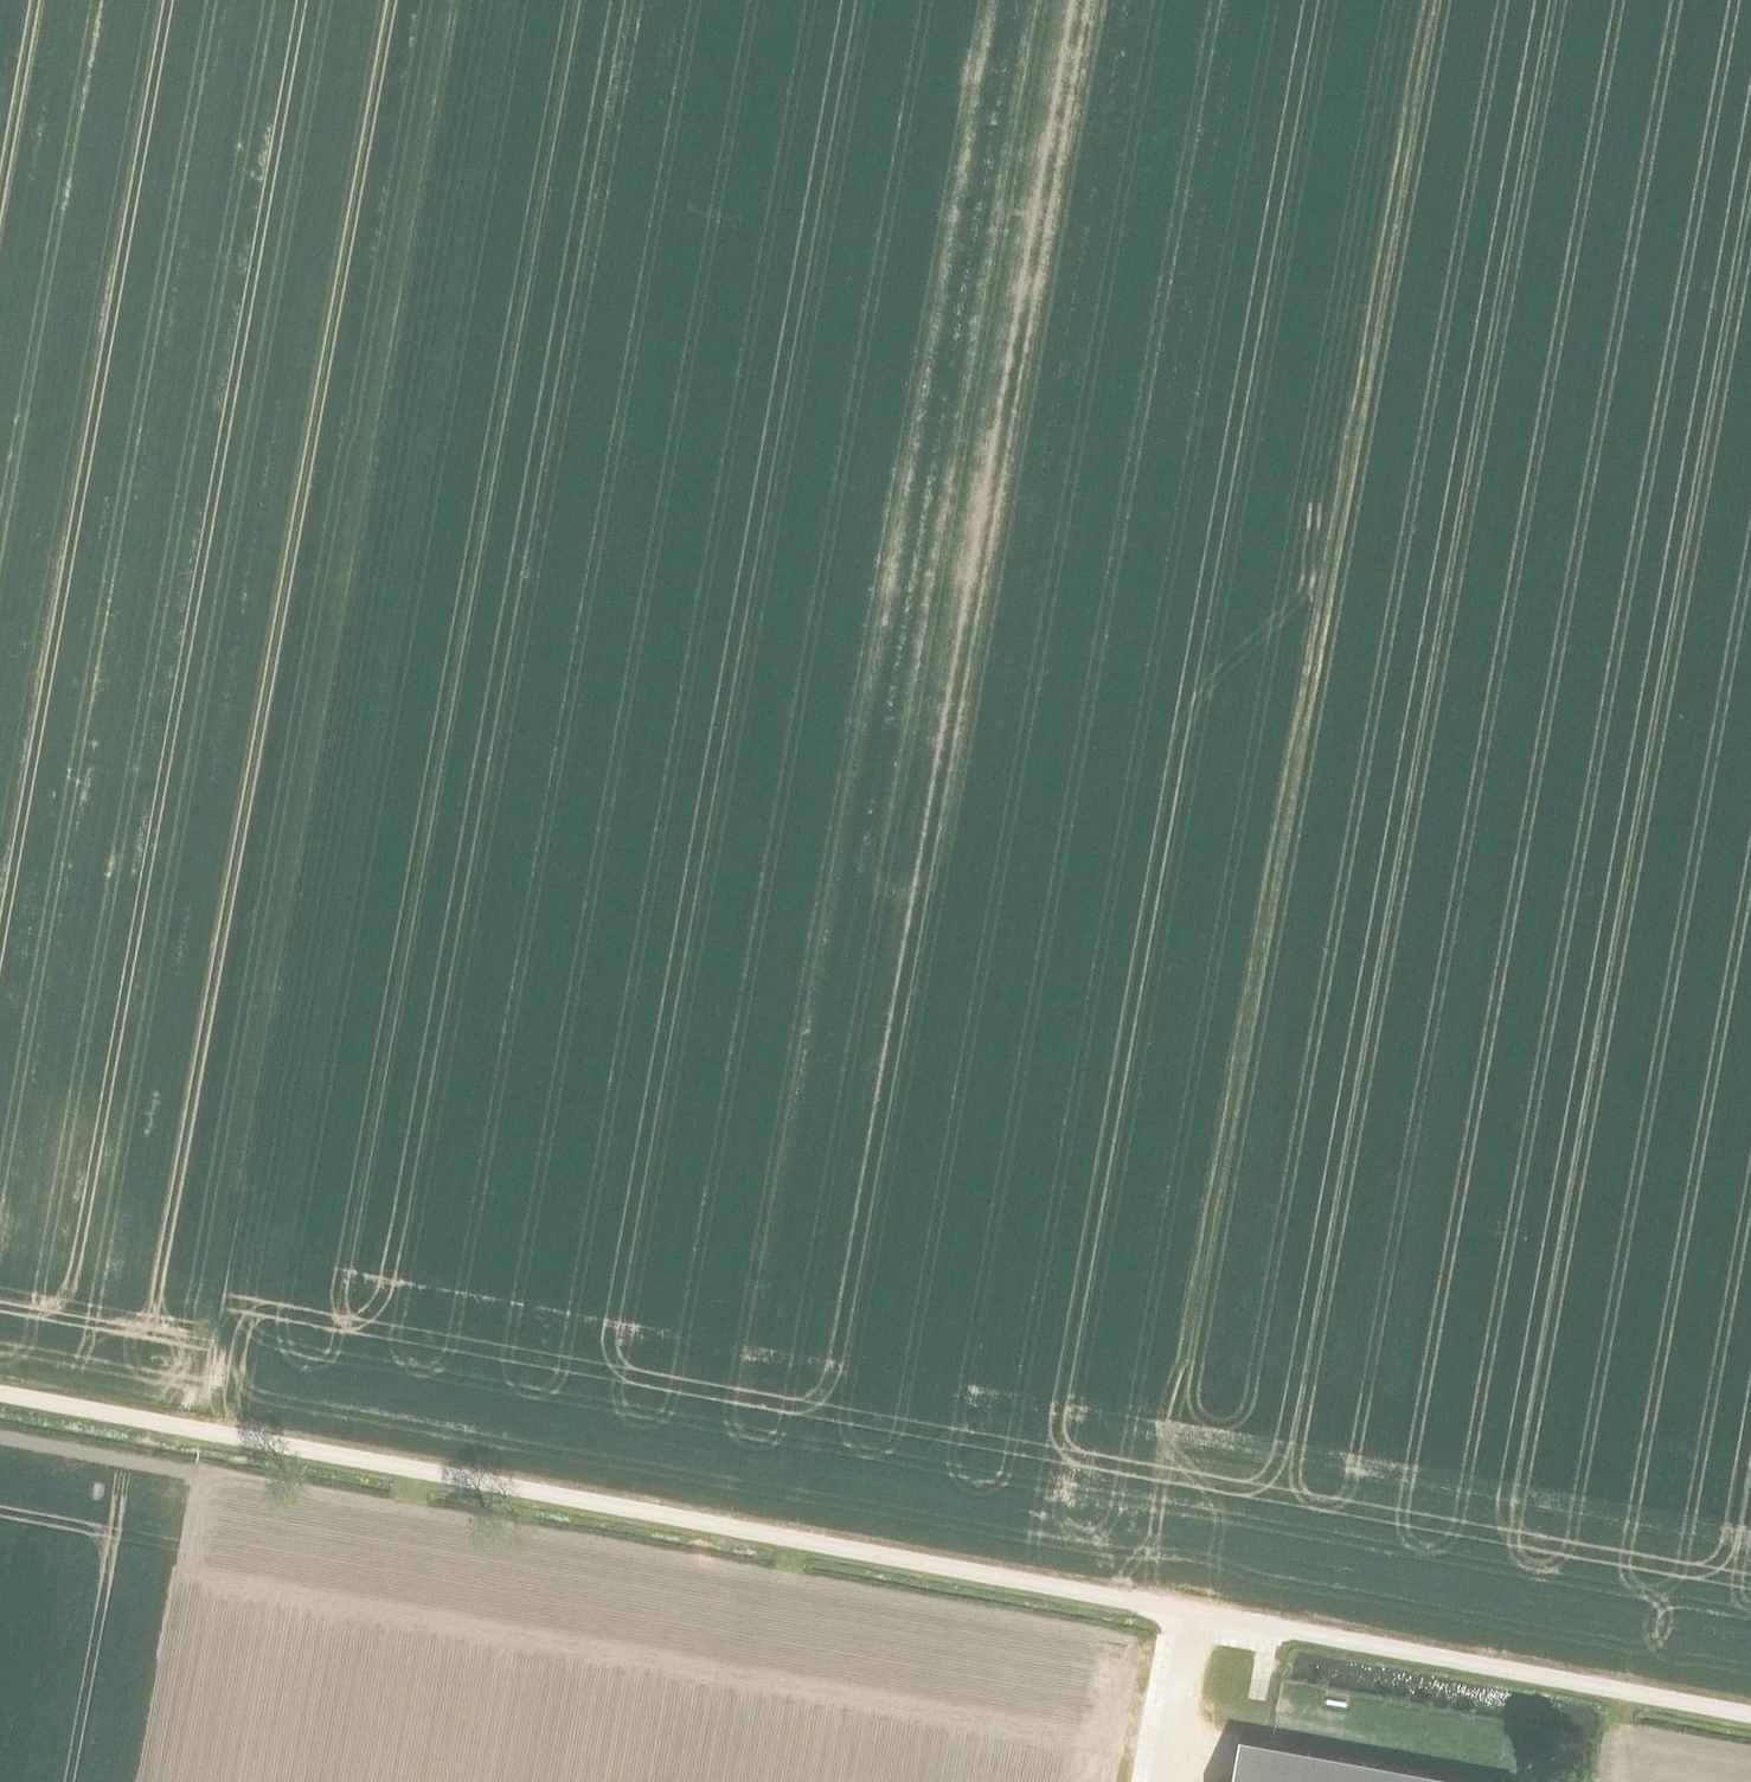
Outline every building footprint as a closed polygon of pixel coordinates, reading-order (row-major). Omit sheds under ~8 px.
[(1232,1781),(1482,1781),(1240,1738),(1232,1781)]
